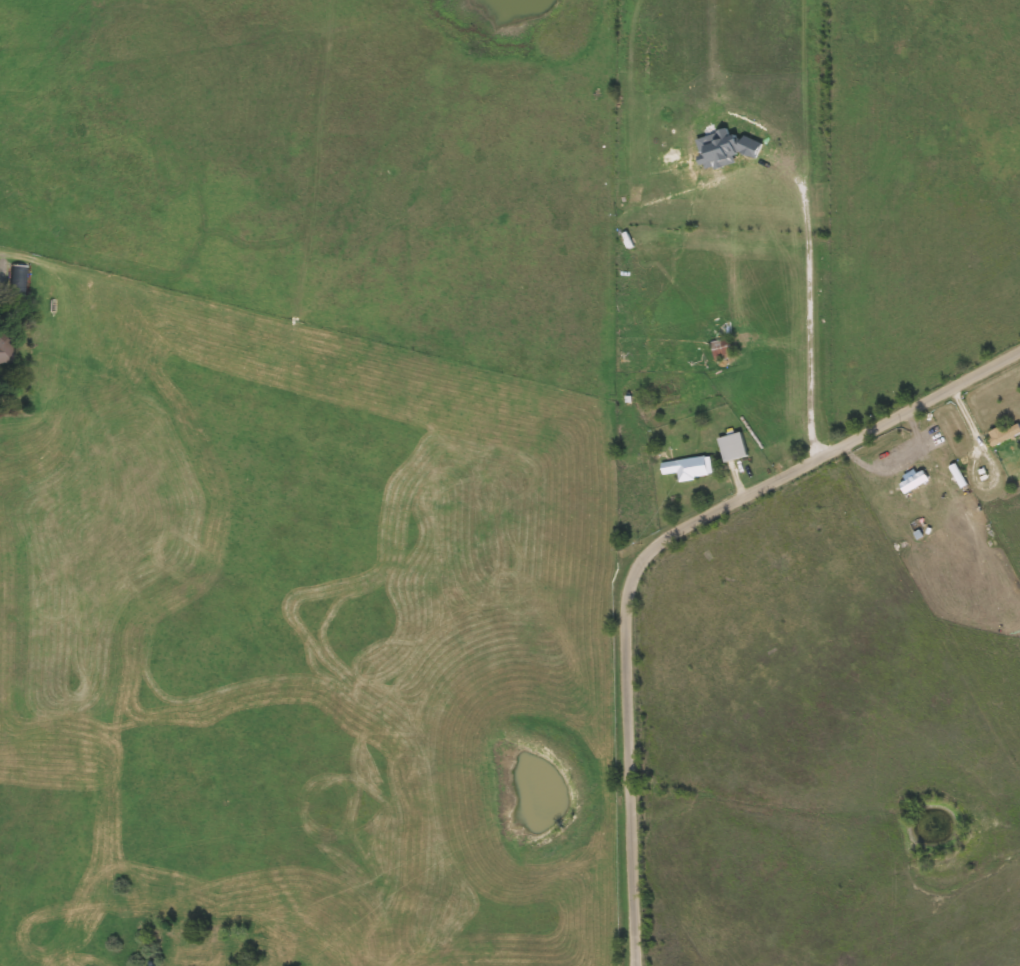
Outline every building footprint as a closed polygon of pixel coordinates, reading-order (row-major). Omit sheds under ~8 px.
[(9,365),(0,365),(0,333),(8,333),(9,365)] [(712,341),(731,339),(734,358),(714,360),(712,341)] [(719,438),(742,433),(748,457),(725,462),(719,438)] [(679,481),(678,473),(663,475),(662,463),(709,457),(712,477),(679,481)]
